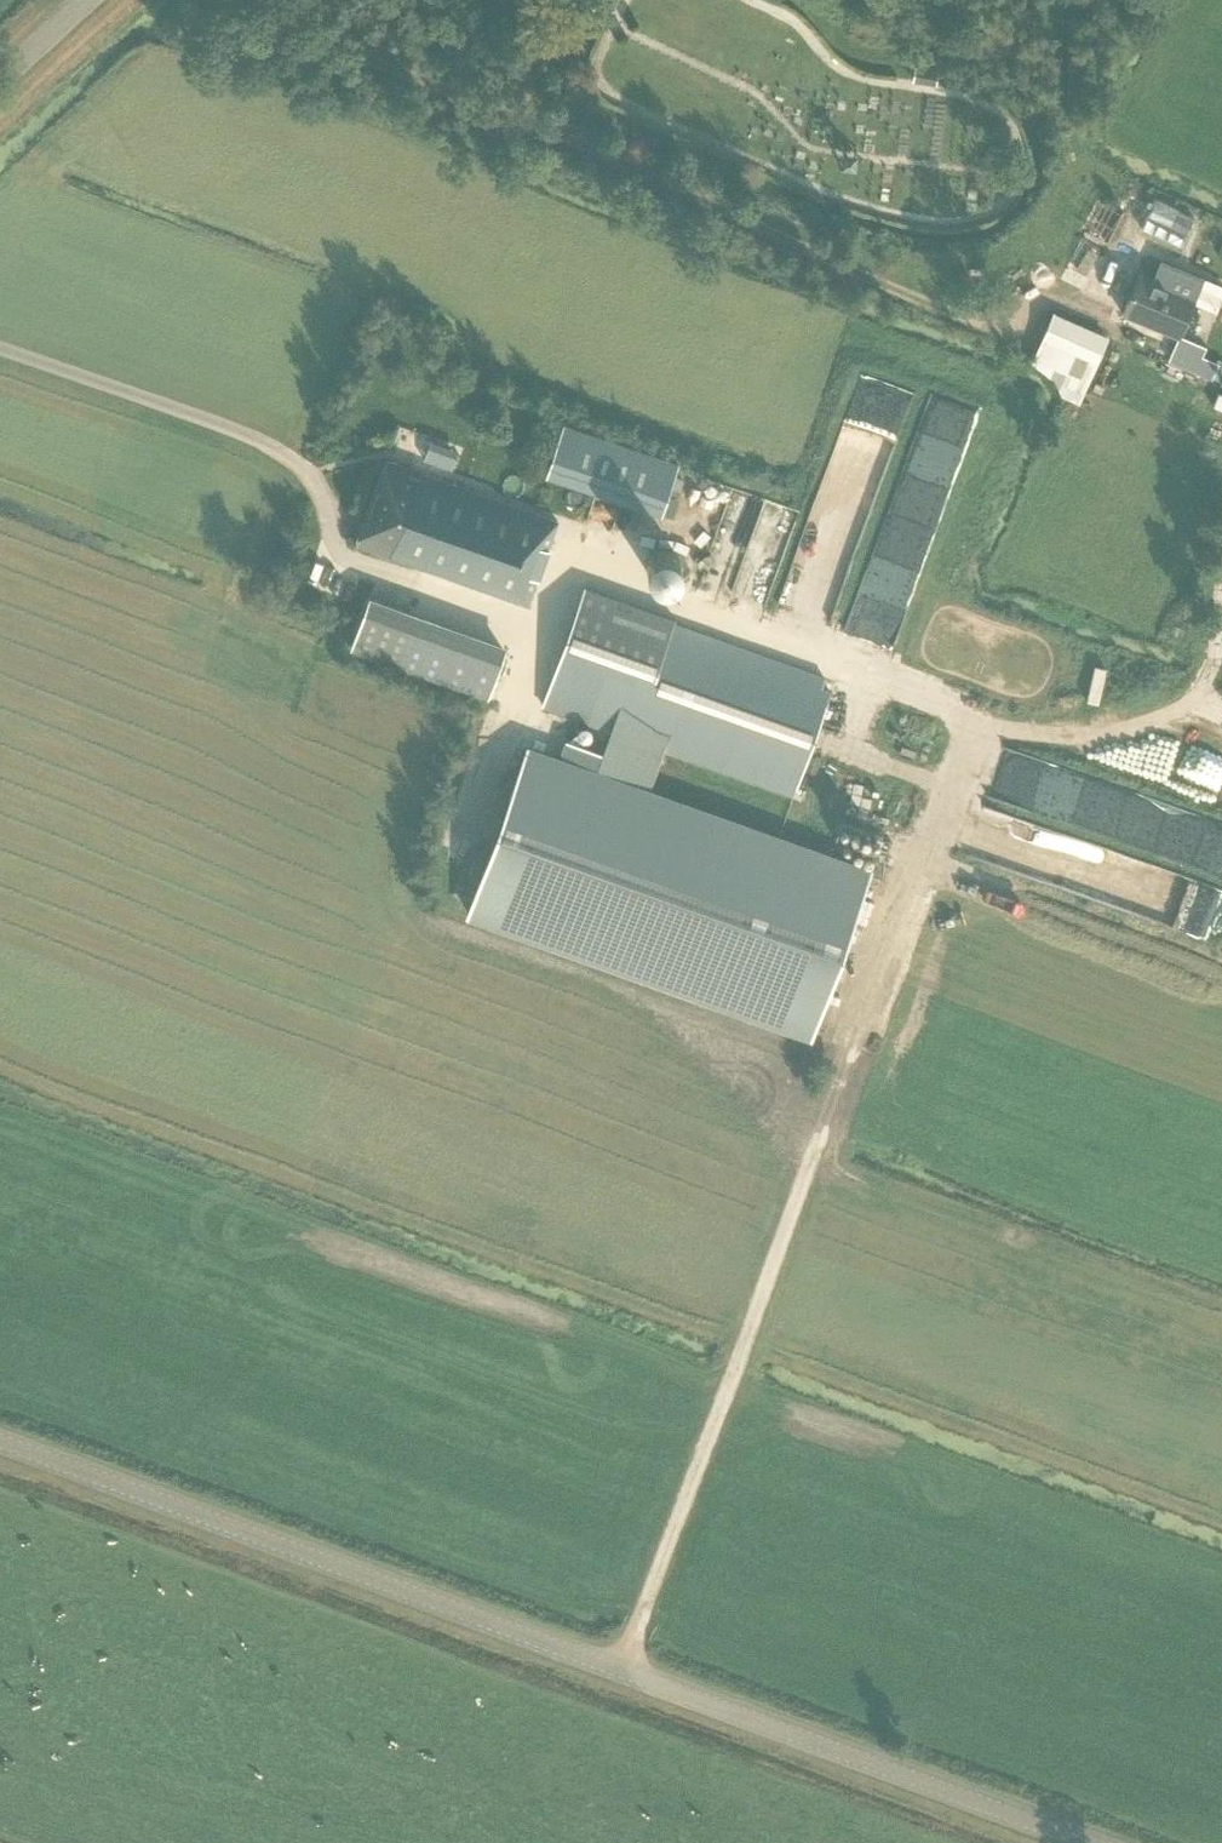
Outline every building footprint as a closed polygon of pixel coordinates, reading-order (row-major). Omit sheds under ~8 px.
[(913,82),(936,86),(938,69),(916,65),(913,82)] [(854,166),(855,166),(856,160),(856,157),(857,151),(856,151),(853,151),(846,150),(843,149),(842,149),(842,155),(841,158),(841,164),(842,164),(844,165),(852,166),(854,166)] [(1089,282),(1122,219),(1099,207),(1067,271),(1089,282)] [(1161,264),(1153,282),(1139,276),(1122,315),(1178,339),(1202,282),(1161,264)] [(1058,351),(1052,366),(1089,383),(1107,340),(1053,316),(1042,344),(1058,351)] [(893,640),(966,429),(923,414),(850,625),(893,640)] [(433,465),(437,452),(418,445),(413,458),(433,465)] [(535,608),(565,525),(418,473),(417,477),(407,474),(409,470),(385,461),(355,544),(535,608)] [(628,518),(642,544),(667,530),(654,504),(628,518)] [(759,504),(748,540),(780,550),(791,514),(759,504)] [(669,550),(662,550),(654,553),(649,559),(647,566),(649,574),(653,580),(660,583),(667,583),(674,580),(679,575),(681,568),(680,560),(676,554),(669,550)] [(632,589),(668,602),(672,590),(637,577),(632,589)] [(830,692),(820,689),(823,680),(582,593),(542,706),(610,730),(596,770),(528,746),(468,918),(812,1037),(870,868),(649,792),(664,749),(793,796),(830,692)] [(370,597),(351,649),(498,703),(517,650),(370,597)] [(1206,868),(1221,816),(1000,752),(986,801),(984,800),(967,861),(1199,928),(1206,904),(1205,904),(1211,882),(1105,852),(1105,851),(1046,834),(1049,823),(1206,868)]
